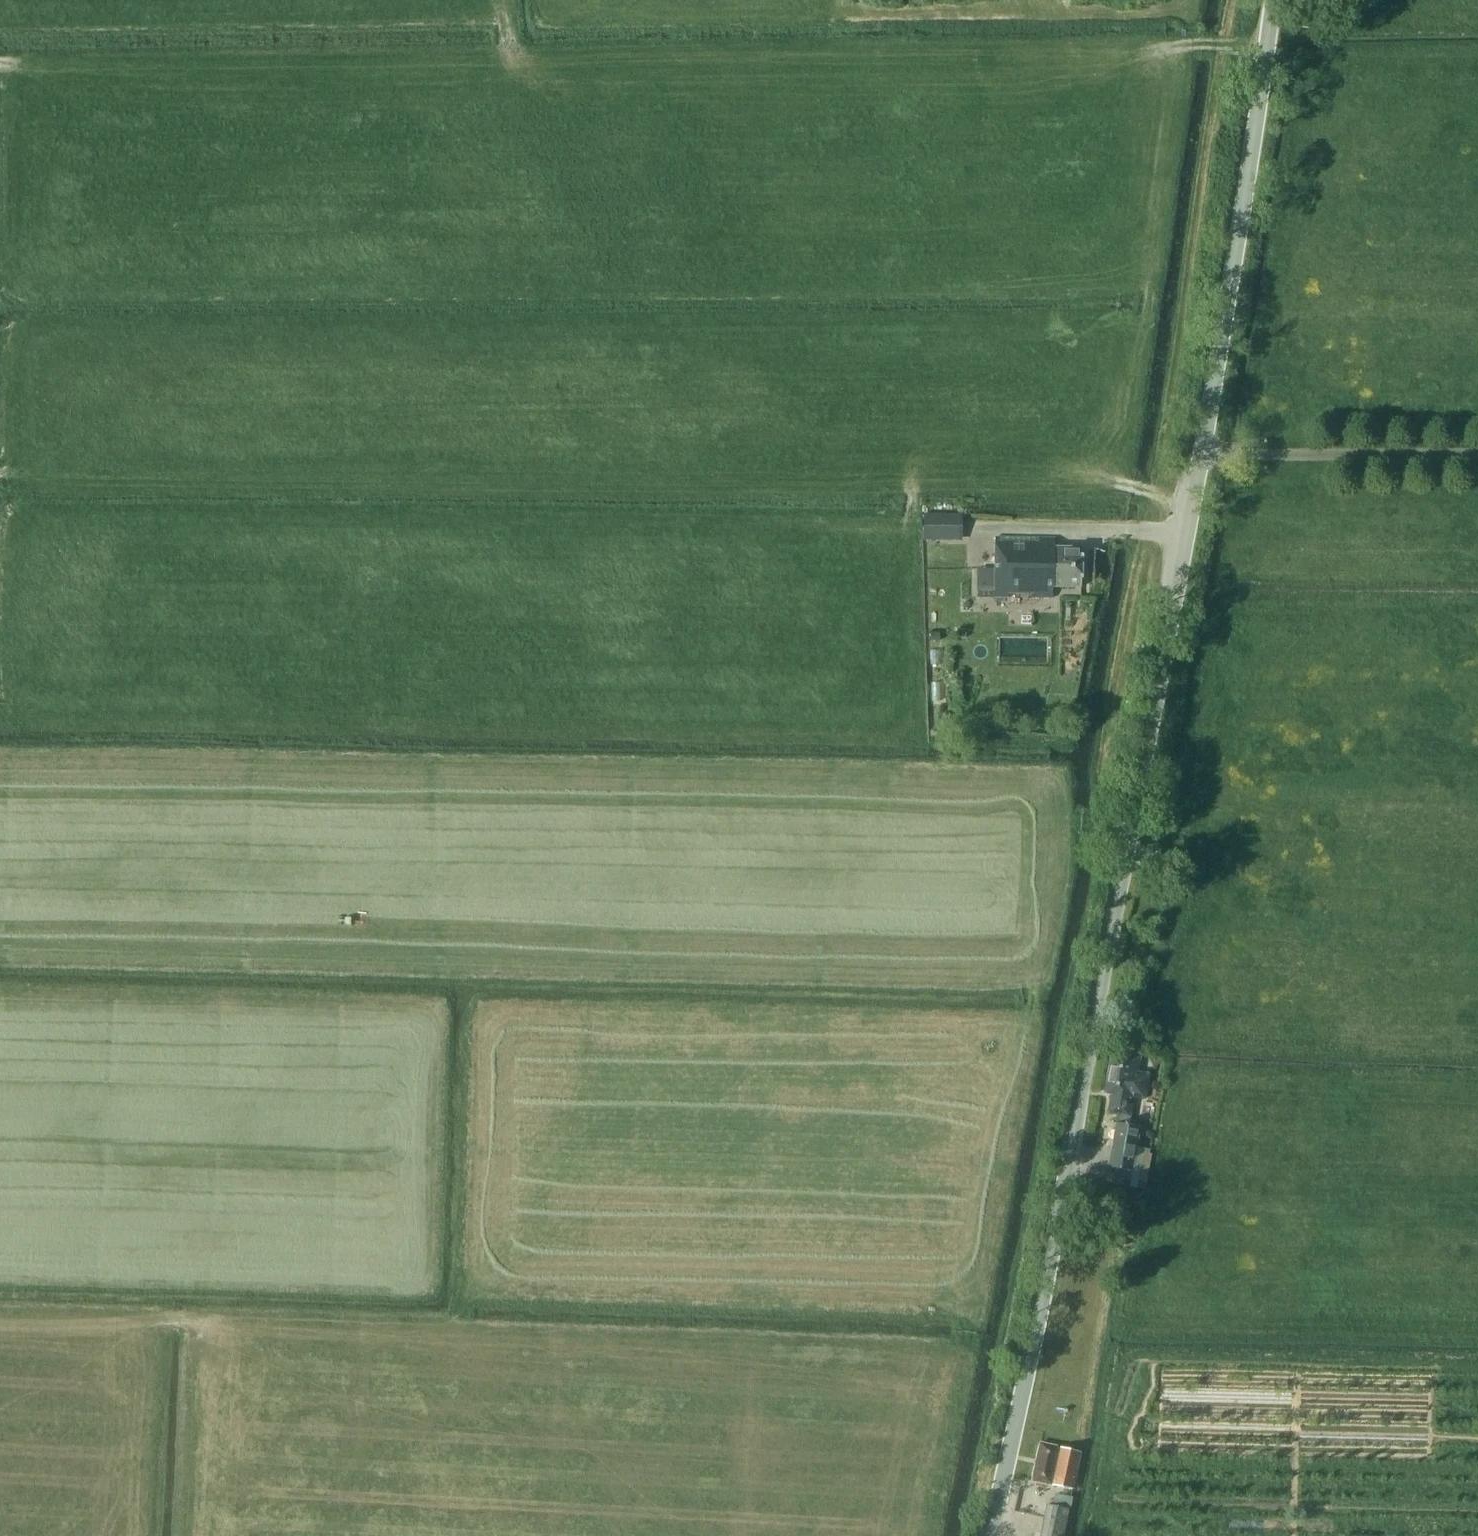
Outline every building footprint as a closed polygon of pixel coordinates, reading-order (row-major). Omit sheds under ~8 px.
[(1313,11),(1302,10),(1300,28),(1310,29),(1313,11)] [(926,517),(926,539),(941,539),(941,517),(926,517)] [(1080,590),(1080,548),(1054,548),(1055,541),(997,540),(996,569),(977,569),(977,597),(996,597),(996,598),(1008,598),(1008,594),(1032,595),(1032,599),(1053,599),(1053,589),(1080,590)] [(1140,1056),(1119,1053),(1118,1058),(1111,1057),(1104,1094),(1111,1095),(1108,1113),(1115,1114),(1118,1115),(1111,1159),(1110,1168),(1132,1171),(1136,1147),(1138,1138),(1139,1131),(1136,1131),(1137,1125),(1128,1123),(1133,1097),(1144,1099),(1148,1075),(1137,1073),(1140,1056)] [(1136,1147),(1132,1171),(1130,1187),(1145,1189),(1152,1150),(1136,1147)] [(1080,1454),(1040,1445),(1032,1481),(1071,1490),(1080,1454)] [(1056,1494),(1054,1505),(1046,1504),(1040,1535),(1064,1535),(1072,1497),(1056,1494)]
